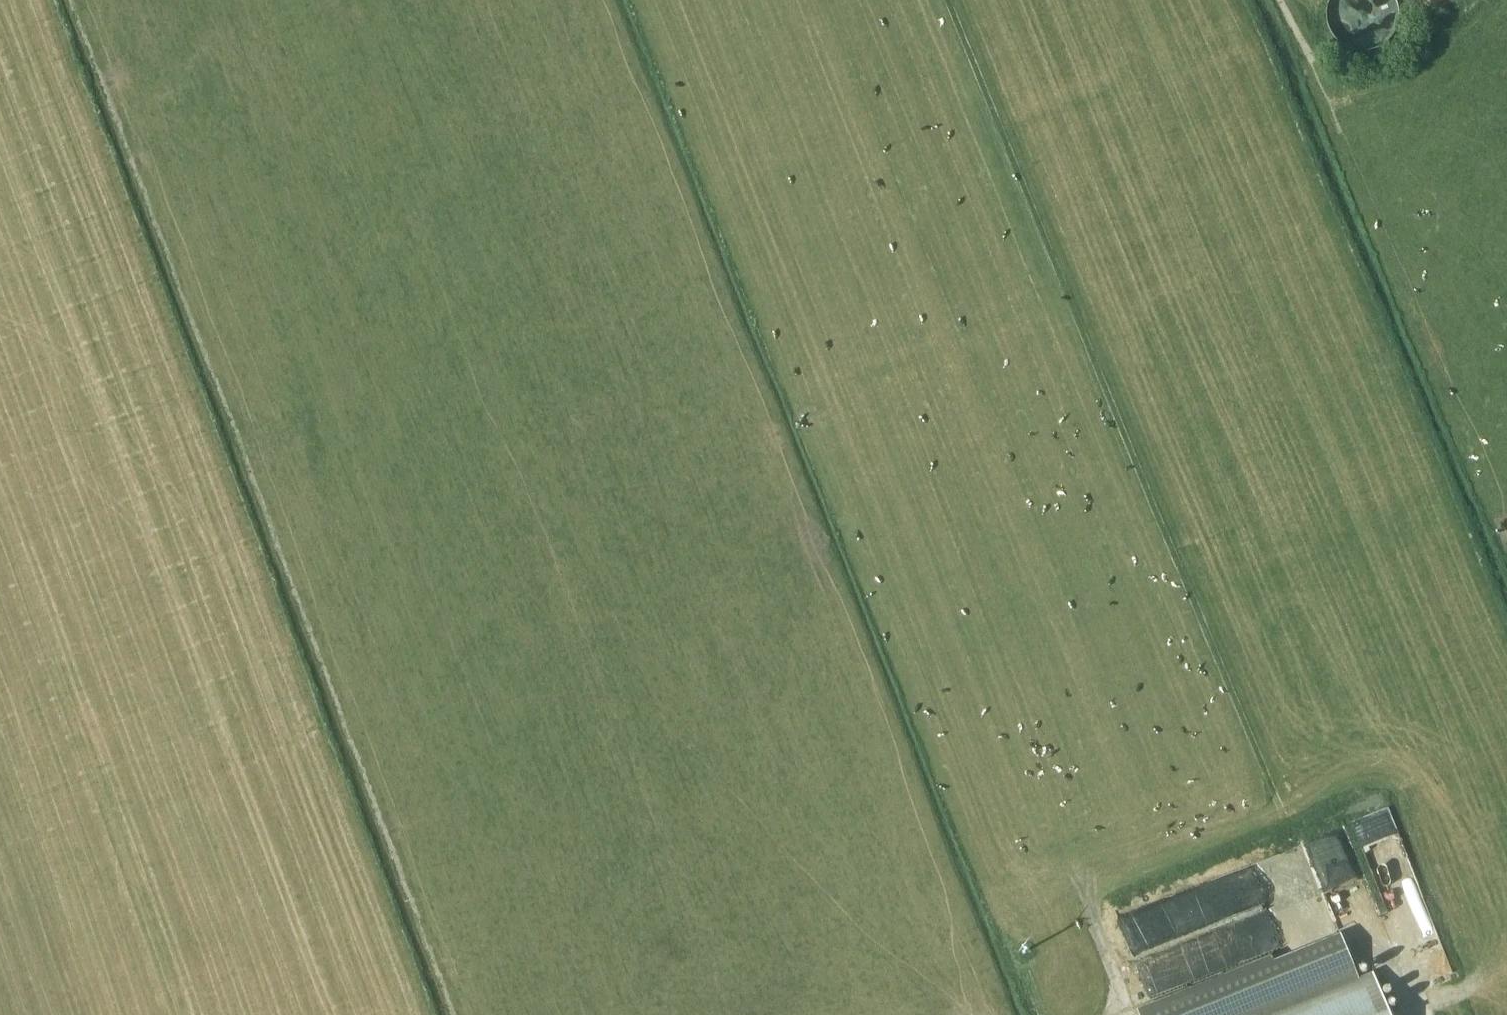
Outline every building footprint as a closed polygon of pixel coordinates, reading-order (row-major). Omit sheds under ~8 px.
[(1305,842),(1319,875),(1341,866),(1327,833),(1305,842)] [(1138,1014),(1278,1014),(1360,982),(1340,932),(1272,959),(1271,954),(1135,1009),(1138,1014)] [(1159,954),(1145,961),(1159,987),(1173,980),(1159,954)] [(1278,1014),(1386,1014),(1371,977),(1360,982),(1278,1014)]
